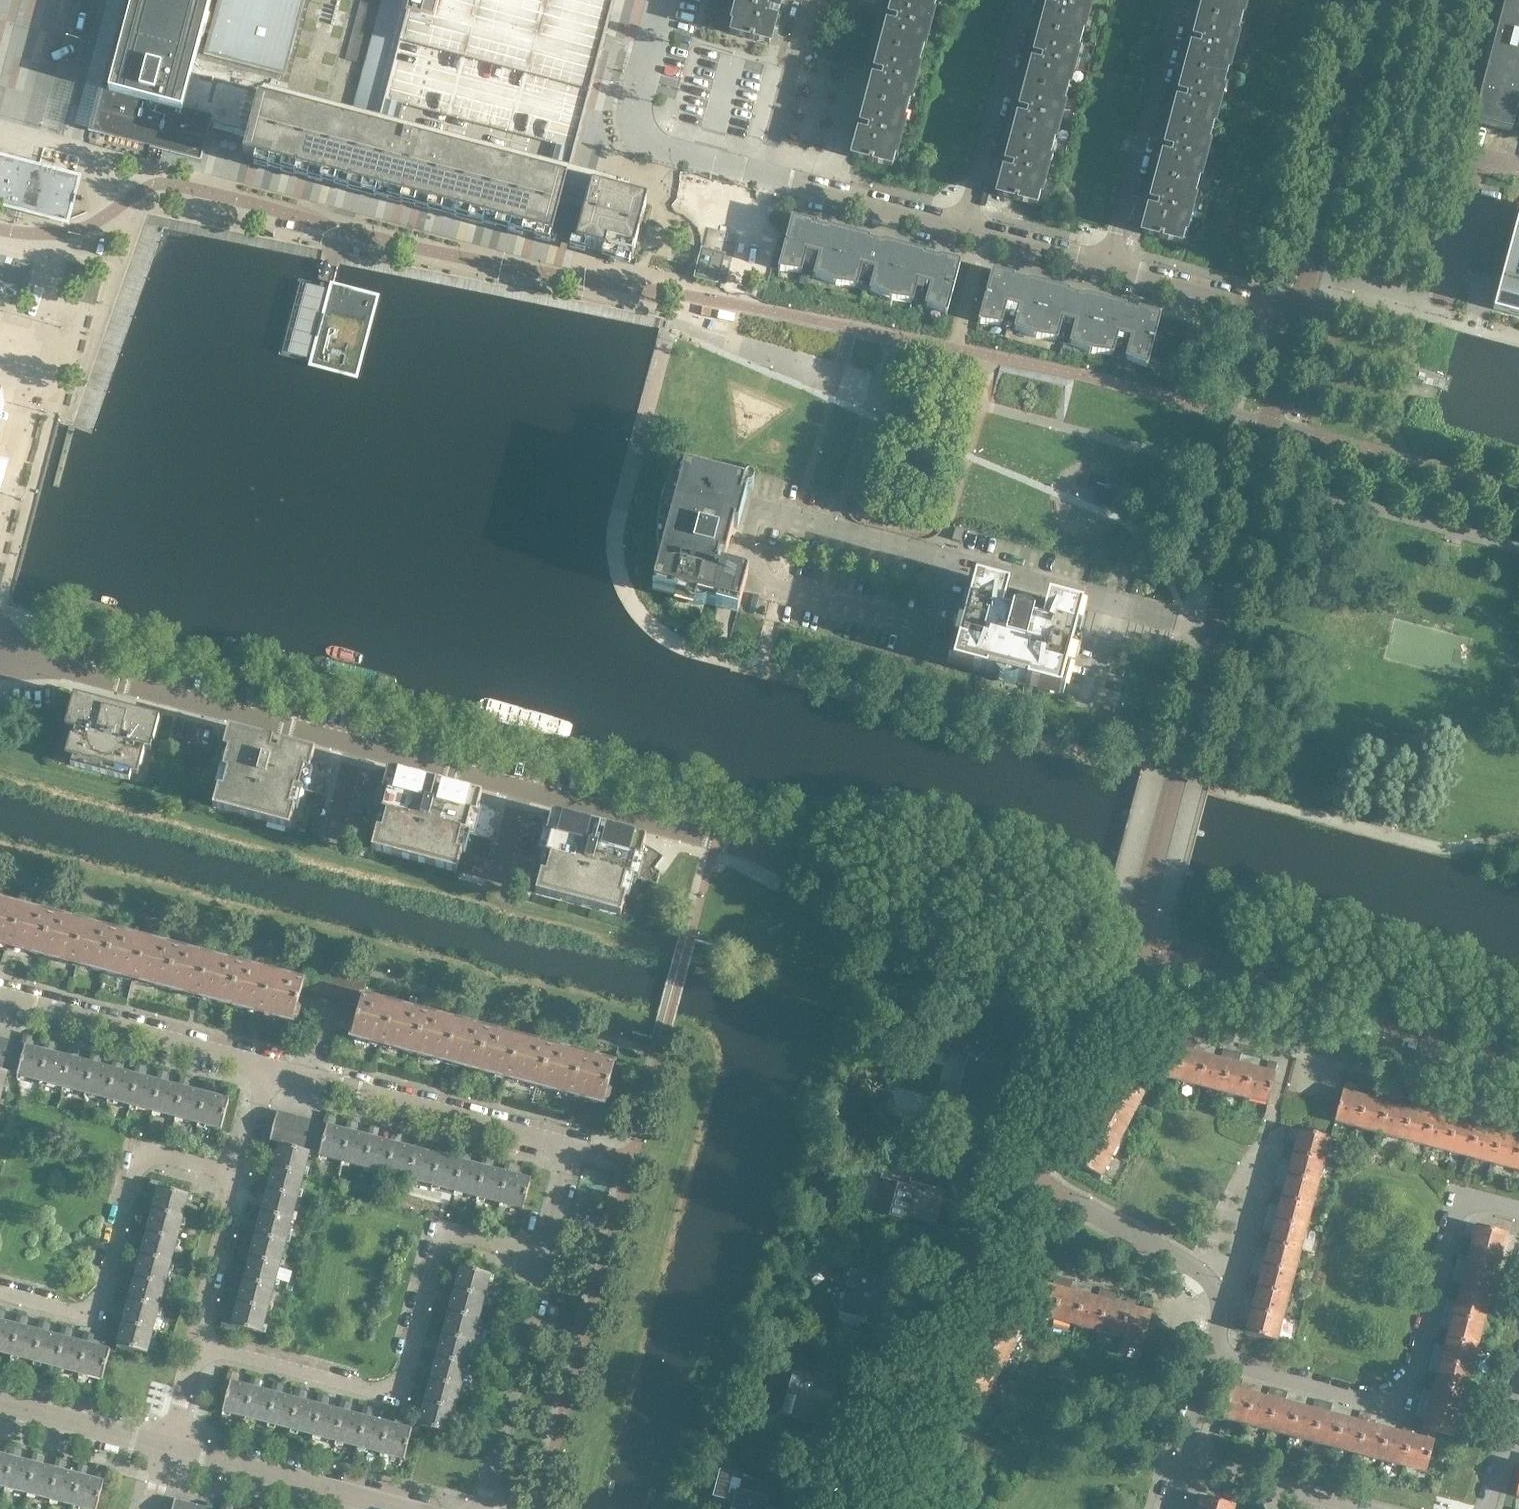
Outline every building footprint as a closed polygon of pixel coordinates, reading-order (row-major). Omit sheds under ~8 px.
[(615,0),(122,0),(116,25),(125,28),(117,58),(108,55),(100,87),(109,89),(101,121),(170,139),(167,151),(200,160),(210,123),(347,159),(348,154),(358,157),(369,160),(368,163),(370,164),(368,175),(365,174),(363,180),(366,181),(364,187),(362,187),(361,189),(552,239),(606,34),(615,0)] [(773,11),(777,12),(780,0),(738,0),(730,33),(769,44),(775,20),(771,19),(773,11)] [(935,4),(919,0),(894,0),(889,16),(893,18),(891,26),(887,25),(881,48),(920,58),(935,4)] [(1091,0),(1049,0),(1049,1),(1053,2),(1050,10),(1046,9),(1040,32),(1080,43),(1091,0)] [(1246,0),(1204,0),(1199,17),(1239,27),(1246,0)] [(1518,99),(1518,0),(1504,0),(1493,43),(1488,41),(1484,57),(1489,58),(1472,121),(1510,131),(1518,99)] [(1224,81),(1239,27),(1199,17),(1193,39),(1197,40),(1195,49),(1191,48),(1185,71),(1224,81)] [(61,83),(72,26),(49,22),(39,79),(61,83)] [(1065,97),(1080,43),(1040,32),(1034,55),(1038,56),(1036,65),(1032,63),(1026,86),(1065,97)] [(906,112),(920,58),(881,48),(875,71),(879,72),(877,80),(873,79),(867,102),(906,112)] [(1210,135),(1224,81),(1185,71),(1179,94),(1183,95),(1181,103),(1177,102),(1171,125),(1210,135)] [(1051,151),(1065,97),(1026,86),(1020,109),(1024,110),(1022,119),(1018,118),(1012,140),(1051,151)] [(891,167),(906,112),(867,102),(861,125),(865,126),(863,134),(859,133),(852,157),(891,167)] [(1196,189),(1210,135),(1171,125),(1165,148),(1169,149),(1166,157),(1162,156),(1156,179),(1196,189)] [(1036,206),(1051,151),(1012,140),(1006,163),(1010,164),(1008,173),(1003,172),(997,195),(1036,206)] [(79,175),(0,154),(0,205),(66,222),(79,175)] [(1181,244),(1196,189),(1156,179),(1150,202),(1154,203),(1152,211),(1148,210),(1142,234),(1181,244)] [(631,260),(647,202),(591,187),(575,245),(631,260)] [(1502,274),(1492,310),(1518,317),(1518,209),(1502,274)] [(946,315),(960,262),(937,256),(937,258),(925,255),(926,253),(882,241),(881,243),(869,240),(870,238),(826,226),(825,229),(813,226),(814,223),(791,217),(777,270),(779,270),(780,270),(799,273),(801,273),(803,265),(815,268),(813,276),(814,277),(814,276),(833,284),(835,285),(855,287),(855,288),(856,288),(859,279),(871,282),(868,291),(870,292),(870,291),(888,299),(891,300),(911,302),(911,303),(912,303),(915,294),(926,297),(924,306),(925,306),(926,306),(944,314),(946,315)] [(716,282),(723,255),(702,250),(698,268),(695,277),(716,282)] [(1147,367),(1160,315),(1137,309),(1137,311),(1125,308),(1126,306),(1082,294),(1081,296),(1069,293),(1070,291),(1026,279),(1025,282),(1014,279),(1014,276),(991,270),(977,323),(980,323),(1000,325),(1000,326),(1001,326),(1003,318),(1015,321),(1013,329),(1014,330),(1014,329),(1033,337),(1035,338),(1055,340),(1055,341),(1057,341),(1059,332),(1071,335),(1069,344),(1070,344),(1089,352),(1091,352),(1111,355),(1112,356),(1115,347),(1127,350),(1124,359),(1126,359),(1144,366),(1144,367),(1147,367)] [(357,380),(379,296),(330,282),(307,367),(357,380)] [(728,544),(733,528),(737,529),(745,498),(741,497),(744,484),(684,468),(683,469),(681,469),(681,468),(680,468),(679,470),(676,474),(673,478),(670,483),(667,490),(665,495),(663,499),(661,504),(660,507),(659,512),(658,517),(658,520),(657,522),(657,527),(656,533),(656,540),(657,548),(658,553),(659,553),(661,553),(653,586),(652,590),(674,596),(675,592),(715,602),(714,607),(737,613),(738,608),(738,609),(747,574),(715,566),(722,541),(728,543),(727,544),(728,544)] [(960,542),(964,530),(955,527),(951,540),(960,542)] [(1077,640),(1085,609),(1081,608),(1081,607),(1047,598),(1040,624),(1001,614),(1008,588),(973,579),(969,578),(961,609),(959,611),(958,612),(957,613),(955,616),(954,619),(953,621),(953,623),(953,625),(953,626),(954,628),(954,629),(954,630),(955,632),(947,663),(951,664),(951,665),(985,674),(985,671),(1025,682),(1024,684),(1058,693),(1062,694),(1070,663),(1072,661),(1074,660),(1076,657),(1077,655),(1077,654),(1078,652),(1078,651),(1078,649),(1078,647),(1078,646),(1078,644),(1078,643),(1077,641),(1077,640)] [(322,674),(323,674),(388,689),(390,689),(391,688),(392,687),(393,686),(394,685),(394,683),(394,682),(394,680),(394,678),(393,677),(392,676),(391,675),(390,674),(325,658),(324,658),(322,658),(321,658),(319,659),(318,660),(317,661),(316,663),(316,664),(316,666),(316,667),(316,669),(317,670),(318,672),(319,673),(320,673),(322,674)] [(151,751),(159,719),(74,696),(68,719),(65,729),(72,730),(65,756),(72,757),(70,765),(129,780),(131,773),(138,775),(144,749),(151,751)] [(326,783),(335,771),(331,767),(324,763),(320,761),(313,757),(314,750),(280,741),(278,747),(272,745),(273,739),(229,727),(223,749),(225,749),(228,750),(224,766),(223,769),(227,771),(227,772),(223,788),(219,787),(218,787),(212,808),(289,828),(295,807),(290,806),(294,788),(325,796),(328,784),(326,783)] [(491,825),(499,813),(495,810),(491,807),(487,805),(480,801),(482,794),(443,784),(441,790),(435,788),(436,782),(387,769),(382,790),(383,791),(387,792),(382,808),(381,811),(386,813),(382,830),(378,829),(377,829),(371,850),(456,872),(462,851),(460,851),(456,850),(461,833),(493,841),(496,828),(491,825)] [(655,868),(663,857),(657,852),(653,850),(648,847),(644,845),(646,838),(607,827),(605,833),(599,832),(600,826),(551,813),(546,834),(547,834),(551,835),(546,852),(545,855),(550,856),(550,857),(546,874),(542,873),(542,872),(540,872),(535,893),(620,915),(625,894),(624,894),(620,893),(625,877),(625,876),(656,884),(660,872),(655,868)] [(52,915),(0,901),(0,945),(41,956),(52,915)] [(104,973),(115,932),(52,915),(41,956),(104,973)] [(167,989),(177,948),(115,932),(104,973),(167,989)] [(229,1006),(240,965),(177,948),(167,989),(229,1006)] [(297,1007),(301,989),(304,982),(303,981),(240,965),(229,1006),(293,1023),(294,1019),(298,1018),(300,1010),(297,1007)] [(314,992),(320,969),(307,966),(303,981),(304,982),(301,989),(314,992)] [(347,1001),(353,978),(342,975),(336,998),(347,1001)] [(362,997),(366,982),(353,978),(347,1001),(360,1005),(362,997)] [(425,1014),(362,997),(360,1005),(355,1023),(351,1023),(349,1031),(352,1034),(351,1038),(414,1055),(425,1014)] [(477,1071),(488,1030),(425,1014),(414,1055),(477,1071)] [(540,1088),(550,1047),(488,1030),(477,1071),(540,1088)] [(40,1081),(48,1052),(44,1051),(30,1047),(32,1036),(23,1034),(21,1044),(25,1046),(17,1075),(40,1081)] [(1176,1081),(1184,1049),(1180,1048),(1183,1039),(1164,1034),(1161,1043),(1152,1074),(1176,1081)] [(8,1041),(0,1039),(0,1070),(1,1070),(8,1041)] [(70,1058),(66,1056),(52,1053),(55,1042),(46,1040),(44,1051),(48,1052),(40,1081),(63,1087),(70,1058)] [(17,1075),(25,1046),(21,1044),(8,1041),(1,1070),(8,1072),(7,1073),(17,1075)] [(1198,1087),(1209,1046),(1191,1041),(1188,1050),(1184,1049),(1176,1081),(1198,1087)] [(85,1093),(93,1064),(89,1062),(75,1059),(77,1048),(69,1046),(66,1056),(70,1058),(63,1087),(85,1093)] [(1221,1092),(1229,1061),(1225,1060),(1228,1051),(1209,1046),(1198,1087),(1221,1092)] [(607,1089),(614,1064),(550,1047),(540,1088),(603,1105),(604,1101),(608,1100),(610,1092),(607,1089)] [(108,1099),(116,1070),(111,1068),(97,1065),(100,1054),(91,1052),(89,1062),(93,1064),(85,1093),(108,1099)] [(1243,1098),(1254,1058),(1236,1053),(1233,1062),(1229,1061),(1221,1092),(1243,1098)] [(138,1076),(134,1074),(120,1071),(122,1060),(114,1058),(111,1068),(116,1070),(108,1099),(130,1105),(138,1076)] [(1266,1104),(1274,1075),(1275,1073),(1270,1072),(1272,1062),(1254,1058),(1243,1098),(1266,1104)] [(153,1111),(161,1081),(156,1080),(142,1077),(145,1066),(136,1064),(134,1074),(138,1076),(130,1105),(153,1111)] [(183,1087),(179,1086),(165,1083),(168,1072),(159,1070),(156,1080),(161,1081),(153,1111),(175,1117),(183,1087)] [(1133,1114),(1144,1092),(1115,1078),(1107,1074),(1098,1091),(1106,1095),(1104,1099),(1133,1114)] [(206,1093),(201,1092),(187,1089),(190,1078),(182,1076),(179,1086),(183,1087),(175,1117),(198,1123),(206,1093)] [(1357,1128),(1365,1097),(1361,1096),(1364,1086),(1345,1081),(1343,1091),(1342,1091),(1334,1121),(1357,1128)] [(221,1129),(229,1099),(210,1095),(213,1084),(204,1082),(201,1092),(206,1093),(198,1123),(221,1129)] [(1380,1134),(1390,1093),(1372,1089),(1370,1098),(1365,1097),(1357,1128),(1380,1134)] [(1402,1140),(1410,1109),(1406,1108),(1409,1098),(1390,1093),(1380,1134),(1402,1140)] [(1122,1134),(1133,1114),(1104,1099),(1102,1103),(1094,1098),(1085,1115),(1122,1134)] [(1424,1146),(1435,1105),(1417,1100),(1414,1110),(1410,1109),(1402,1140),(1424,1146)] [(1447,1152),(1455,1120),(1451,1119),(1454,1110),(1435,1105),(1424,1146),(1447,1152)] [(285,1146),(293,1116),(277,1112),(268,1142),(279,1145),(279,1144),(285,1146)] [(1469,1158),(1480,1117),(1462,1112),(1459,1122),(1455,1120),(1447,1152),(1469,1158)] [(342,1161),(349,1131),(345,1130),(331,1127),(334,1116),(325,1114),(322,1124),(327,1125),(319,1155),(342,1161)] [(1112,1155),(1122,1134),(1085,1115),(1076,1132),(1085,1137),(1083,1140),(1112,1155)] [(302,1150),(310,1121),(293,1116),(285,1146),(302,1150)] [(1492,1163),(1500,1132),(1496,1131),(1498,1122),(1480,1117),(1469,1158),(1492,1163)] [(372,1137),(367,1136),(353,1132),(356,1122),(348,1119),(345,1130),(349,1131),(342,1161),(364,1167),(372,1137)] [(327,1125),(322,1124),(310,1121),(302,1150),(309,1152),(319,1155),(327,1125)] [(1518,1151),(1518,1127),(1507,1124),(1504,1133),(1500,1132),(1492,1163),(1514,1169),(1518,1151)] [(394,1143),(390,1142),(376,1138),(379,1128),(370,1125),(367,1136),(372,1137),(364,1167),(387,1173),(394,1143)] [(1324,1160),(1329,1138),(1330,1137),(1298,1129),(1298,1130),(1289,1127),(1284,1146),(1293,1148),(1292,1152),(1324,1160)] [(417,1149),(413,1148),(399,1144),(401,1134),(393,1131),(390,1142),(394,1143),(387,1173),(409,1179),(417,1149)] [(432,1185),(440,1155),(435,1154),(421,1150),(424,1140),(415,1137),(413,1148),(417,1149),(409,1179),(432,1185)] [(1101,1177),(1112,1155),(1083,1140),(1081,1144),(1073,1140),(1064,1157),(1072,1161),(1072,1162),(1101,1177)] [(462,1161),(458,1160),(444,1156),(446,1146),(438,1143),(435,1154),(440,1155),(432,1185),(454,1191),(462,1161)] [(303,1175),(309,1152),(302,1150),(285,1146),(279,1144),(279,1145),(274,1163),(264,1160),(261,1169),(272,1171),(273,1167),(303,1175)] [(485,1167),(480,1166),(466,1162),(469,1151),(461,1149),(458,1160),(462,1161),(454,1191),(477,1197),(485,1167)] [(1318,1183),(1324,1160),(1292,1152),(1291,1156),(1282,1154),(1277,1172),(1318,1183)] [(499,1203),(507,1173),(503,1172),(489,1168),(492,1157),(483,1155),(480,1166),(485,1167),(477,1197),(499,1203)] [(523,1209),(530,1179),(512,1174),(514,1163),(506,1161),(503,1172),(507,1173),(499,1203),(523,1209)] [(934,1223),(941,1193),(913,1186),(916,1172),(886,1164),(880,1185),(911,1193),(905,1215),(934,1223)] [(297,1197),(303,1175),(273,1167),(272,1171),(268,1185),(258,1183),(255,1191),(266,1194),(267,1190),(297,1197)] [(1312,1205),(1318,1183),(1277,1172),(1272,1190),(1281,1193),(1280,1197),(1312,1205)] [(182,1218),(188,1194),(166,1188),(167,1184),(149,1179),(147,1188),(158,1191),(154,1205),(153,1210),(182,1218)] [(291,1220),(297,1197),(267,1190),(266,1194),(262,1208),(252,1205),(250,1214),(260,1216),(261,1212),(291,1220)] [(1306,1228),(1312,1205),(1280,1197),(1279,1201),(1270,1199),(1265,1217),(1306,1228)] [(176,1240),(182,1218),(153,1210),(154,1205),(143,1202),(141,1211),(152,1214),(148,1228),(147,1232),(176,1240)] [(285,1242),(291,1220),(261,1212),(260,1216),(256,1230),(246,1228),(244,1236),(254,1239),(255,1235),(285,1242)] [(1300,1250),(1306,1228),(1265,1217),(1260,1235),(1270,1238),(1269,1242),(1300,1250)] [(1501,1257),(1507,1233),(1475,1225),(1475,1226),(1466,1223),(1461,1242),(1470,1244),(1469,1248),(1501,1257)] [(170,1263),(176,1240),(147,1232),(148,1228),(137,1225),(135,1233),(146,1236),(142,1250),(141,1255),(170,1263)] [(279,1265),(285,1242),(255,1235),(254,1239),(251,1253),(240,1250),(238,1259),(248,1262),(249,1257),(279,1265)] [(1294,1273),(1300,1250),(1269,1242),(1267,1246),(1258,1243),(1253,1262),(1294,1273)] [(164,1285),(170,1263),(141,1255),(142,1250),(131,1248),(129,1256),(140,1259),(136,1273),(135,1277),(164,1285)] [(1495,1279),(1501,1257),(1469,1248),(1468,1252),(1459,1250),(1454,1268),(1495,1279)] [(273,1288),(279,1265),(249,1257),(248,1262),(245,1276),(234,1273),(232,1281),(242,1284),(244,1280),(273,1288)] [(484,1297),(490,1274),(467,1268),(469,1264),(451,1259),(449,1268),(460,1270),(456,1285),(455,1289),(484,1297)] [(1288,1295),(1294,1273),(1253,1262),(1248,1281),(1258,1283),(1257,1287),(1288,1295)] [(1489,1301),(1495,1279),(1454,1268),(1449,1287),(1458,1289),(1457,1293),(1489,1301)] [(158,1308),(164,1285),(135,1277),(136,1273),(126,1270),(123,1279),(134,1282),(130,1296),(129,1300),(158,1308)] [(888,1297),(880,1295),(885,1279),(850,1270),(838,1313),(881,1325),(888,1297)] [(1053,1319),(1061,1288),(1057,1287),(1060,1278),(1041,1273),(1038,1282),(1037,1282),(1029,1313),(1053,1319)] [(267,1310),(273,1288),(244,1280),(242,1284),(239,1298),(228,1295),(226,1304),(236,1307),(238,1302),(267,1310)] [(1075,1325),(1086,1285),(1067,1280),(1065,1289),(1061,1288),(1053,1319),(1075,1325)] [(478,1320),(484,1297),(455,1289),(456,1285),(445,1282),(443,1291),(453,1293),(450,1308),(449,1312),(478,1320)] [(1098,1331),(1106,1300),(1102,1299),(1105,1290),(1086,1285),(1075,1325),(1098,1331)] [(1282,1317),(1288,1295),(1257,1287),(1255,1291),(1246,1289),(1241,1307),(1282,1317)] [(1120,1337),(1131,1297),(1112,1292),(1110,1301),(1106,1300),(1098,1331),(1120,1337)] [(152,1331),(158,1308),(129,1300),(130,1296),(120,1293),(117,1301),(128,1304),(124,1318),(123,1323),(152,1331)] [(1483,1324),(1489,1301),(1457,1293),(1456,1297),(1447,1295),(1442,1313),(1483,1324)] [(1143,1343),(1150,1318),(1156,1320),(1157,1315),(1151,1314),(1151,1312),(1147,1311),(1149,1302),(1131,1297),(1120,1337),(1143,1343)] [(261,1333),(267,1310),(238,1302),(236,1307),(233,1321),(222,1318),(220,1327),(230,1330),(231,1326),(261,1333)] [(472,1342),(478,1320),(449,1312),(450,1308),(439,1305),(437,1313),(447,1316),(444,1330),(443,1334),(472,1342)] [(1276,1341),(1282,1317),(1241,1307),(1236,1326),(1246,1328),(1245,1333),(1276,1341)] [(15,1325),(0,1321),(3,1310),(0,1309),(0,1353),(11,1356),(19,1326),(15,1325)] [(1010,1353),(1021,1331),(992,1316),(991,1317),(983,1313),(974,1330),(983,1334),(981,1338),(1010,1353)] [(1477,1346),(1483,1324),(1442,1313),(1437,1331),(1447,1334),(1446,1338),(1477,1346)] [(42,1332),(37,1331),(23,1327),(26,1316),(17,1314),(15,1325),(19,1326),(11,1356),(34,1362),(42,1332)] [(146,1354),(152,1331),(123,1323),(124,1318),(114,1316),(111,1324),(122,1327),(118,1346),(146,1354)] [(64,1338),(60,1337),(46,1333),(49,1323),(40,1320),(37,1331),(42,1332),(34,1362),(57,1368),(64,1338)] [(79,1374),(87,1344),(82,1343),(69,1339),(71,1329),(63,1326),(60,1337),(64,1338),(57,1368),(79,1374)] [(466,1365),(472,1342),(443,1334),(444,1330),(433,1327),(431,1336),(442,1339),(438,1353),(437,1357),(466,1365)] [(102,1380),(110,1351),(110,1350),(91,1345),(94,1334),(85,1332),(82,1343),(87,1344),(79,1374),(102,1380)] [(999,1373),(1010,1353),(981,1338),(979,1342),(970,1337),(961,1354),(999,1373)] [(1471,1369),(1477,1346),(1446,1338),(1444,1342),(1435,1340),(1430,1358),(1471,1369)] [(460,1388),(466,1365),(437,1357),(438,1353),(427,1350),(425,1359),(436,1361),(432,1376),(431,1380),(460,1388)] [(789,1369),(792,1358),(770,1352),(767,1363),(789,1369)] [(988,1394),(999,1373),(961,1354),(953,1371),(961,1375),(959,1379),(988,1394)] [(1465,1391),(1471,1369),(1430,1358),(1425,1377),(1435,1379),(1434,1383),(1465,1391)] [(245,1417),(253,1387),(248,1386),(234,1382),(237,1372),(228,1369),(224,1387),(228,1388),(222,1411),(245,1417)] [(828,1427),(837,1394),(812,1387),(815,1376),(793,1370),(781,1414),(828,1427)] [(454,1410),(460,1388),(431,1380),(432,1376),(421,1373),(419,1381),(430,1384),(426,1398),(425,1402),(454,1410)] [(276,1394),(271,1392),(257,1389),(260,1378),(251,1376),(248,1386),(253,1387),(245,1417),(268,1423),(276,1394)] [(1245,1425),(1256,1384),(1237,1379),(1235,1388),(1230,1387),(1222,1418),(1245,1425)] [(290,1429),(299,1400),(293,1398),(279,1394),(282,1384),(274,1382),(271,1392),(276,1394),(268,1423),(290,1429)] [(1459,1414),(1465,1391),(1434,1383),(1433,1387),(1423,1385),(1419,1403),(1459,1414)] [(1267,1431),(1276,1399),(1272,1398),(1274,1389),(1256,1384),(1245,1425),(1267,1431)] [(321,1405),(316,1404),(302,1400),(305,1390),(296,1387),(293,1398),(299,1400),(290,1429),(313,1435),(321,1405)] [(1290,1436),(1301,1396),(1282,1391),(1280,1400),(1276,1399),(1267,1431),(1290,1436)] [(336,1441),(344,1411),(338,1410),(324,1406),(327,1396),(319,1394),(316,1404),(321,1405),(313,1435),(336,1441)] [(448,1433),(454,1410),(425,1402),(426,1398),(415,1395),(413,1404),(423,1407),(418,1425),(448,1433)] [(1312,1442),(1321,1411),(1316,1410),(1319,1401),(1301,1396),(1290,1436),(1312,1442)] [(366,1418),(361,1416),(347,1412),(350,1402),(341,1400),(338,1410),(344,1411),(336,1441),(358,1447),(366,1418)] [(1335,1448),(1345,1408),(1327,1403),(1325,1412),(1321,1411),(1312,1442),(1335,1448)] [(1453,1437),(1459,1414),(1419,1403),(1413,1422),(1423,1424),(1422,1428),(1436,1432),(1453,1437)] [(388,1423),(384,1422),(370,1419),(373,1408),(364,1406),(361,1416),(366,1418),(358,1447),(381,1453),(388,1423)] [(1357,1454),(1365,1423),(1361,1422),(1364,1413),(1345,1408),(1335,1448),(1357,1454)] [(404,1459),(412,1430),(392,1424),(395,1414),(387,1412),(384,1422),(388,1423),(381,1453),(404,1459)] [(1380,1460),(1390,1420),(1372,1415),(1369,1424),(1365,1423),(1357,1454),(1380,1460)] [(1405,1467),(1413,1436),(1406,1434),(1409,1424),(1390,1420),(1380,1460),(1405,1467)] [(1434,1441),(1436,1432),(1422,1428),(1420,1437),(1434,1441)] [(1434,1441),(1420,1437),(1413,1436),(1405,1467),(1425,1472),(1434,1441)] [(35,1463),(31,1462),(17,1459),(20,1448),(11,1446),(9,1456),(13,1457),(5,1487),(28,1493),(35,1463)] [(50,1499),(58,1469),(54,1468),(40,1464),(42,1454),(34,1452),(31,1462),(35,1463),(28,1493),(50,1499)] [(9,1456),(0,1454),(0,1486),(5,1487),(13,1457),(9,1456)] [(81,1475),(76,1474),(62,1470),(65,1460),(56,1458),(54,1468),(58,1469),(50,1499),(73,1505),(81,1475)] [(104,1481),(85,1476),(88,1466),(79,1464),(76,1474),(81,1475),(73,1505),(88,1508),(96,1508),(104,1481)] [(764,1501),(765,1501),(769,1484),(720,1471),(713,1497),(725,1499),(735,1502),(734,1508),(766,1508),(762,1508),(764,1501)] [(1235,1505),(1201,1496),(1198,1508),(1233,1508),(1235,1505)] [(202,1507),(174,1500),(171,1508),(201,1508),(202,1507)]
